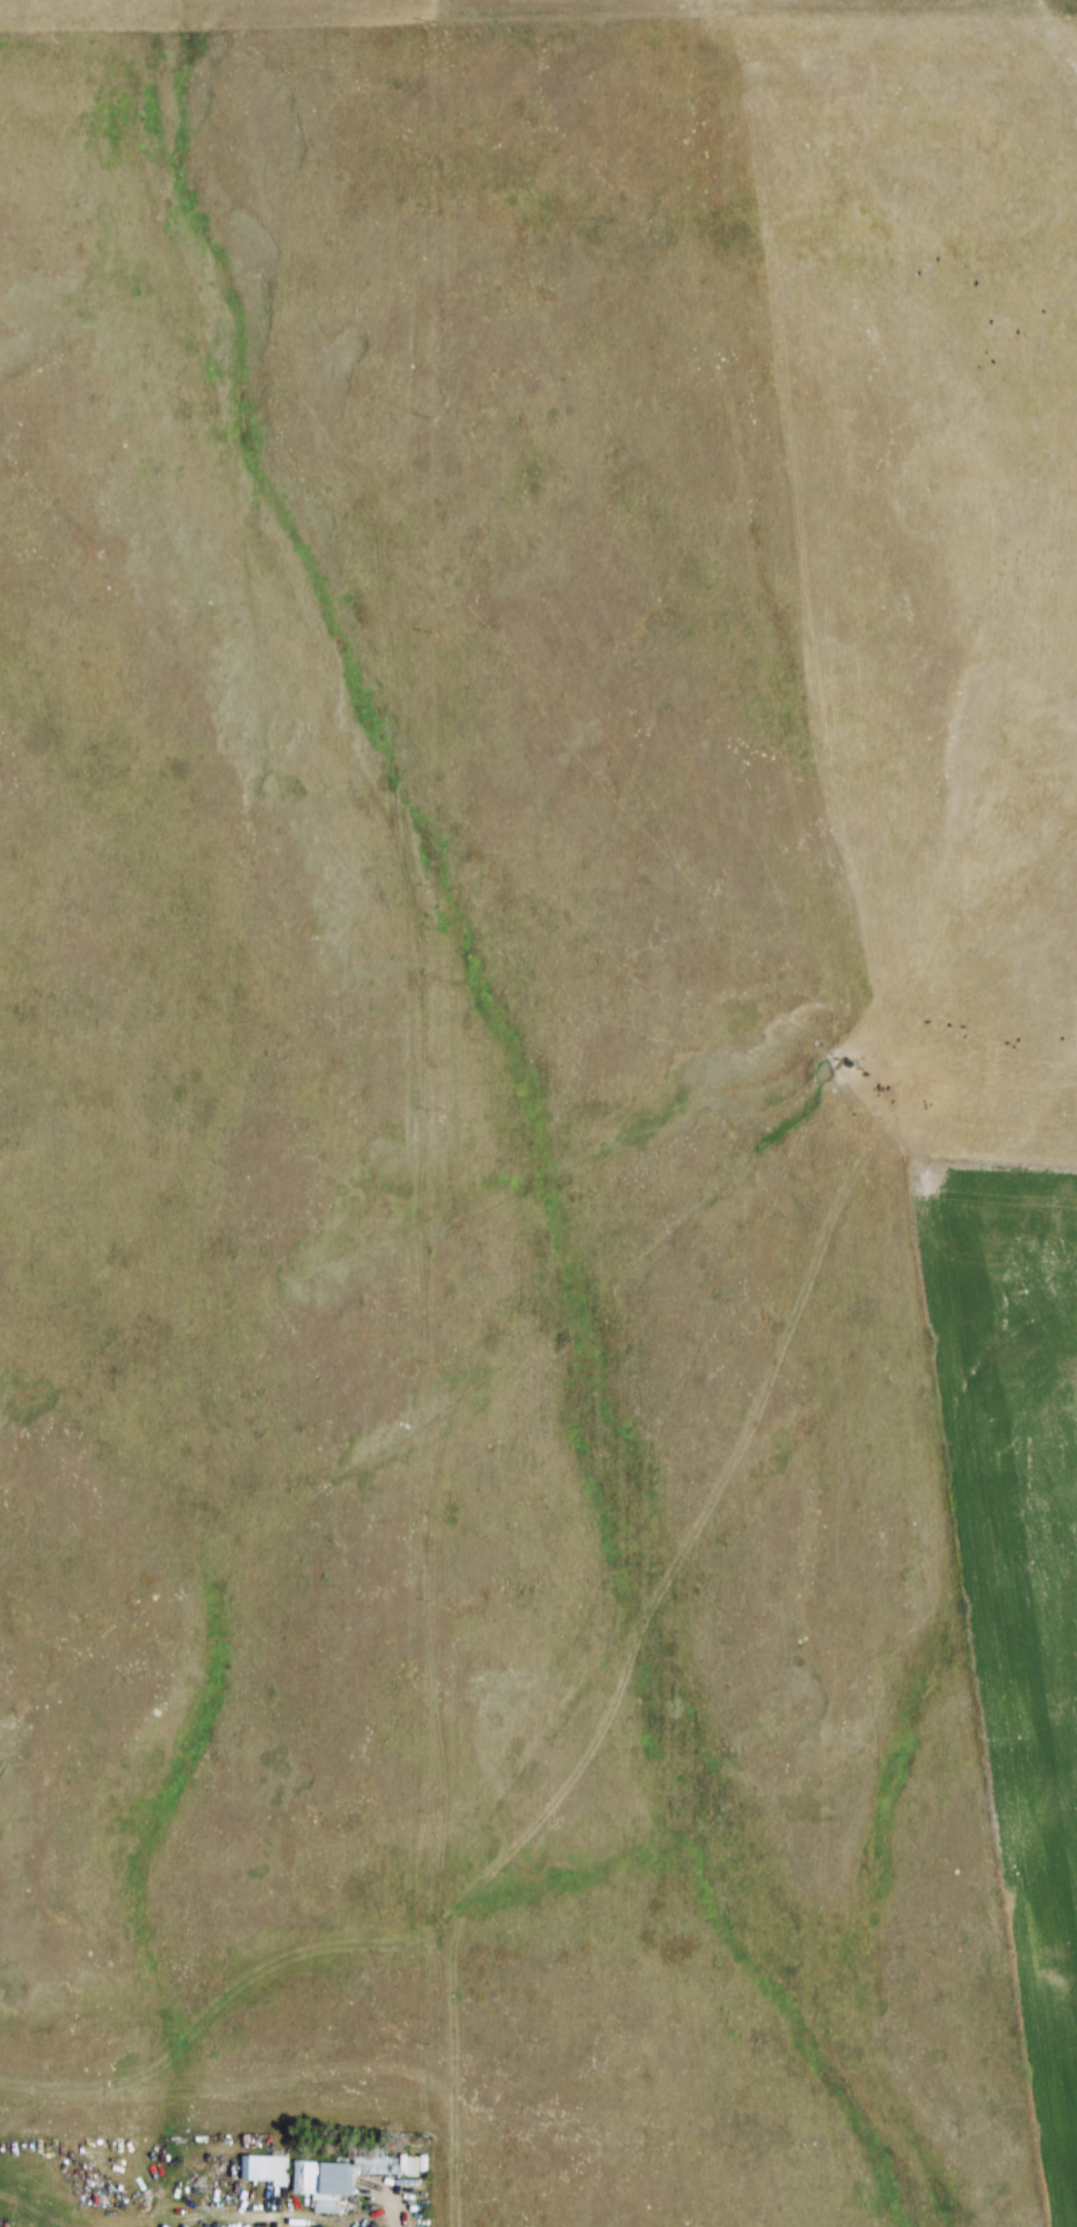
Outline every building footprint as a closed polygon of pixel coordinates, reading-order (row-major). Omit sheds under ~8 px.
[(241,2185),(287,2185),(287,2157),(241,2157),(241,2185)] [(295,2163),(295,2195),(350,2196),(351,2164),(295,2163)]
